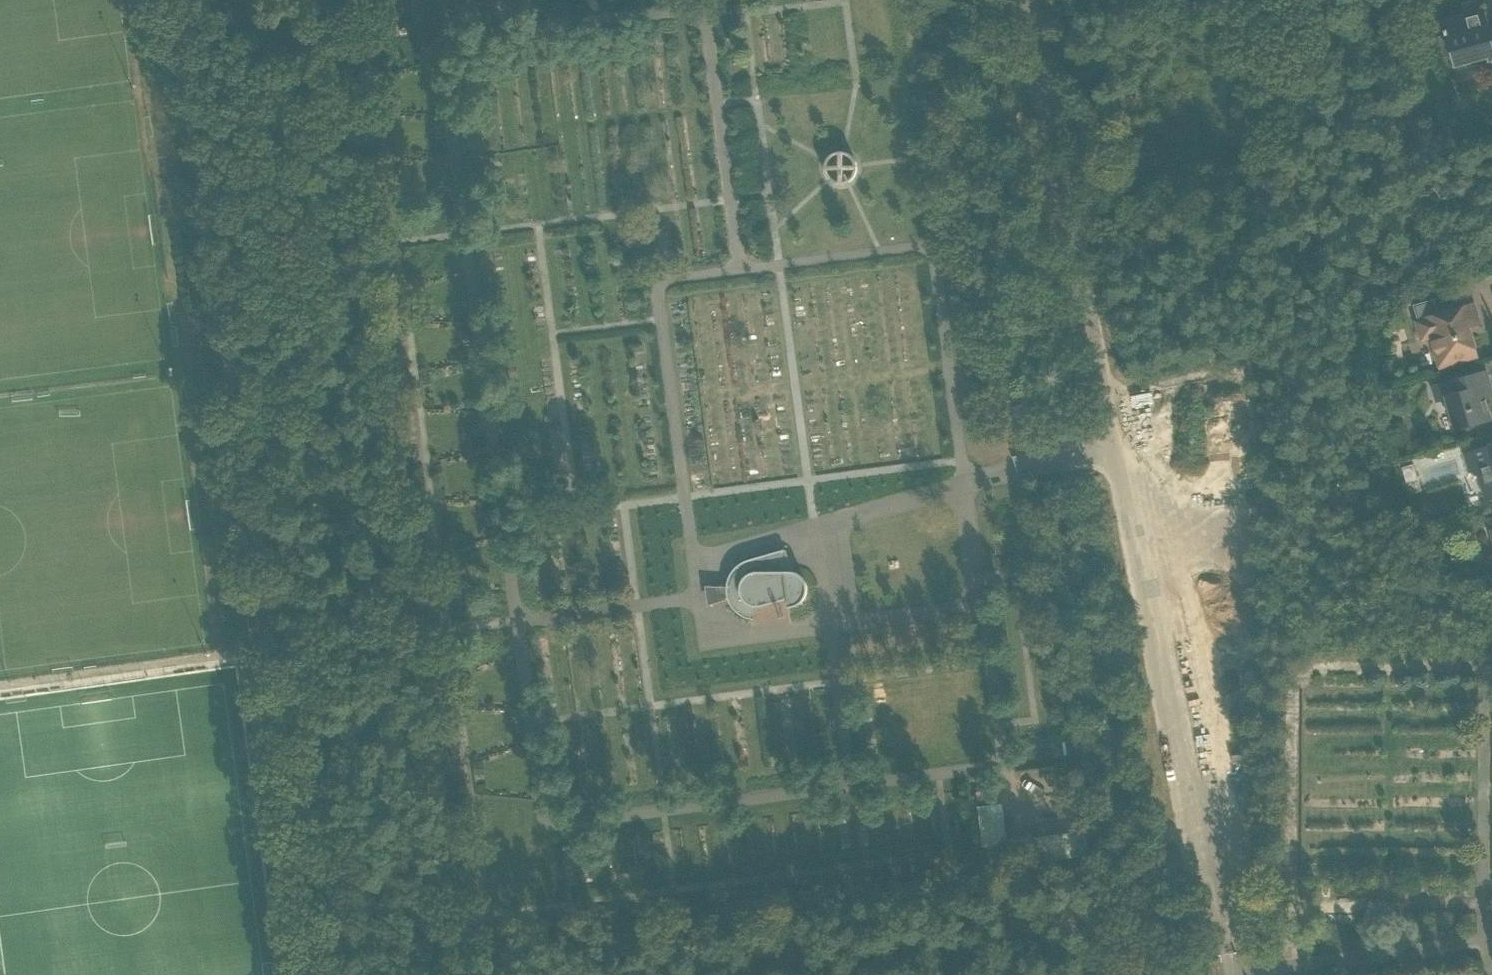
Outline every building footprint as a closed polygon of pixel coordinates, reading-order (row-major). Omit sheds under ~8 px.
[(1444,34),(1446,34),(1454,65),(1486,56),(1491,74),(1491,73),(1491,36),(1489,37),(1482,10),(1442,21),(1444,29),(1443,29),(1444,34)] [(1473,302),(1454,307),(1426,315),(1426,316),(1417,319),(1422,338),(1432,335),(1440,362),(1476,352),(1467,320),(1476,317),(1478,323),(1479,322),(1473,302)] [(1486,370),(1467,375),(1431,386),(1436,401),(1446,398),(1455,429),(1491,418),(1485,396),(1488,395),(1487,389),(1491,388),(1486,370)] [(1461,453),(1465,469),(1478,475),(1484,474),(1491,497),(1491,444),(1470,450),(1461,453)] [(727,580),(727,583),(726,587),(727,595),(728,599),(730,603),(732,606),(734,608),(736,610),(738,612),(740,614),(743,615),(745,617),(748,618),(753,619),(753,617),(752,617),(754,606),(761,606),(789,598),(789,605),(788,606),(788,607),(795,606),(797,606),(798,605),(801,604),(803,602),(804,601),(805,599),(807,597),(807,595),(808,592),(808,591),(809,589),(809,588),(808,585),(808,583),(807,582),(806,579),(805,578),(803,575),(800,574),(797,572),(796,572),(795,571),(792,571),(787,571),(781,551),(784,550),(784,549),(745,560),(742,561),(740,563),(738,564),(736,566),(734,568),(732,570),(730,573),(729,575),(728,578),(727,580)] [(1001,794),(976,797),(982,846),(1007,843),(1001,794)]
